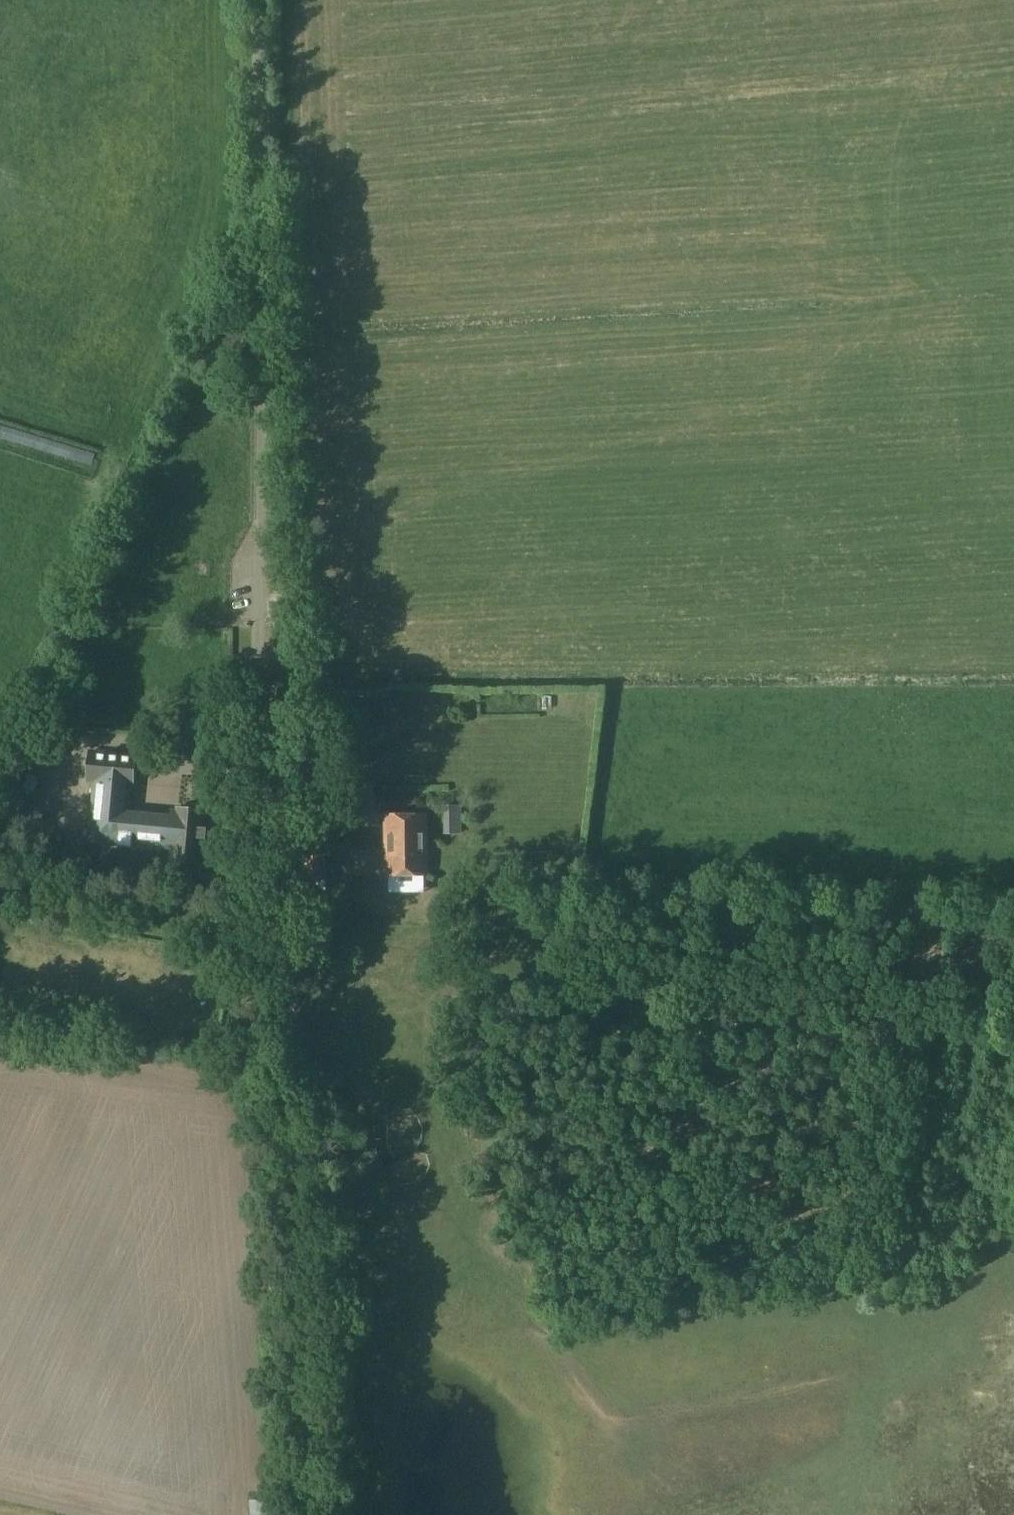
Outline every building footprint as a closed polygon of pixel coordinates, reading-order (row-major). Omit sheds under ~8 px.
[(89,748),(85,782),(94,783),(87,842),(170,851),(169,860),(203,864),(209,810),(175,806),(175,808),(170,808),(169,814),(126,809),(129,785),(134,785),(138,753),(89,748)] [(370,785),(356,786),(356,804),(371,803),(370,785)] [(385,876),(428,875),(426,815),(384,816),(385,876)] [(340,858),(381,859),(381,837),(341,836),(340,858)] [(302,881),(329,881),(329,848),(302,848),(302,881)]
